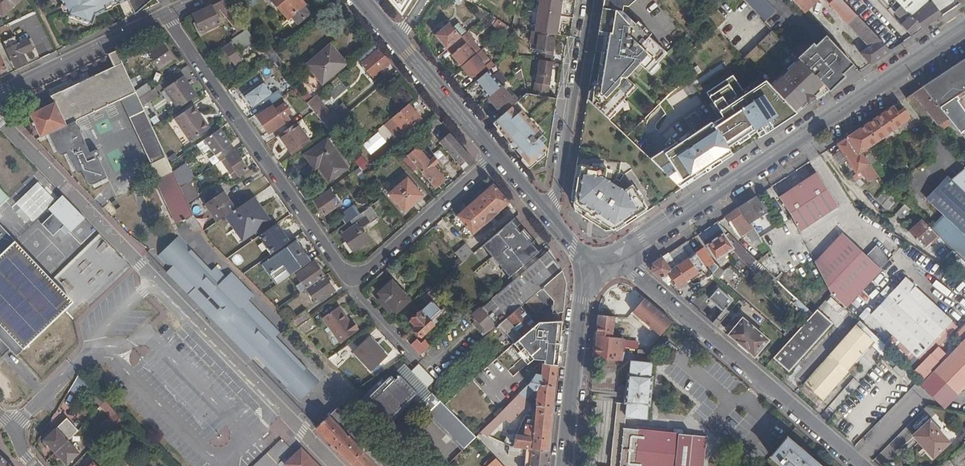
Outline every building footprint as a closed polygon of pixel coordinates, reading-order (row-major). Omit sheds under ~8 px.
[(18,0),(0,0),(0,10),(3,14),(18,0)] [(80,2),(68,8),(69,10),(68,13),(93,22),(96,13),(116,4),(114,0),(79,0),(80,2)] [(134,13),(149,0),(128,0),(134,13)] [(217,2),(229,19),(235,26),(237,24),(242,30),(246,28),(224,0),(222,0),(217,2)] [(288,17),(291,15),(297,23),(310,13),(303,5),(299,0),(273,0),(288,17)] [(566,2),(556,0),(541,0),(537,21),(562,25),(566,2)] [(776,8),(768,0),(748,0),(765,18),(776,8)] [(805,10),(815,0),(795,0),(805,10)] [(830,2),(870,43),(861,52),(871,61),(890,49),(846,2),(844,0),(832,0),(830,2)] [(899,2),(922,27),(941,15),(932,1),(930,2),(928,0),(898,0),(899,2)] [(596,2),(590,39),(600,40),(595,73),(602,77),(591,88),(593,91),(589,96),(609,116),(629,95),(630,96),(628,94),(632,89),(628,86),(633,81),(629,77),(642,63),(651,72),(669,53),(625,11),(625,10),(615,7),(596,2)] [(892,8),(905,21),(903,24),(912,34),(922,27),(899,2),(892,8)] [(193,13),(202,31),(220,23),(211,5),(193,13)] [(489,11),(483,7),(477,12),(481,17),(489,11)] [(25,14),(32,27),(42,23),(36,9),(25,14)] [(450,20),(435,32),(447,47),(461,35),(462,35),(468,29),(461,21),(459,18),(452,24),(450,20)] [(245,46),(243,43),(249,39),(251,38),(257,45),(255,47),(262,56),(262,57),(266,63),(272,59),(269,56),(266,52),(246,28),(242,30),(231,38),(233,41),(226,46),(237,63),(245,57),(240,51),(245,46)] [(743,53),(760,71),(766,79),(774,85),(792,107),(804,96),(807,99),(814,93),(811,90),(822,80),(797,55),(771,28),(743,53)] [(534,48),(539,49),(538,57),(540,57),(551,59),(555,31),(538,29),(534,48)] [(461,35),(447,47),(462,63),(480,48),(467,32),(462,36),(461,35)] [(813,41),(797,55),(822,80),(829,88),(839,80),(836,76),(854,62),(827,33),(816,43),(813,41)] [(30,37),(19,42),(16,36),(4,41),(16,66),(27,61),(23,52),(34,47),(30,37)] [(160,68),(174,58),(164,42),(150,52),(160,68)] [(337,57),(339,55),(330,45),(308,64),(322,81),(343,63),(337,57)] [(362,63),(373,77),(390,63),(375,45),(357,59),(361,63),(362,63)] [(482,66),(485,70),(488,68),(494,62),(481,47),(480,48),(462,63),(471,75),(482,66)] [(54,102),(30,114),(41,136),(49,132),(74,120),(80,118),(122,98),(150,162),(145,165),(149,173),(152,180),(156,179),(176,223),(185,219),(191,229),(199,224),(197,219),(194,215),(189,204),(181,187),(174,172),(169,162),(153,126),(152,126),(150,120),(143,106),(139,98),(136,91),(117,49),(108,53),(108,55),(113,66),(51,95),(54,102)] [(272,53),(269,56),(272,59),(274,62),(279,58),(274,52),(272,53)] [(920,85),(955,126),(957,129),(964,121),(964,120),(946,98),(964,86),(964,55),(920,85)] [(537,80),(535,80),(533,92),(545,94),(548,94),(550,76),(553,59),(551,59),(540,57),(537,80)] [(693,82),(699,93),(719,80),(717,77),(728,70),(723,63),(693,82)] [(491,70),(477,82),(487,94),(501,83),(508,76),(499,66),(492,71),(491,70)] [(475,79),(477,82),(491,70),(488,68),(485,70),(475,79)] [(182,74),(163,88),(178,109),(196,96),(182,74)] [(731,75),(705,93),(721,117),(661,153),(660,151),(651,157),(681,186),(731,155),(727,150),(755,131),(758,136),(796,111),(792,107),(766,79),(744,93),(731,75)] [(253,108),(260,104),(263,108),(282,95),(278,90),(273,93),(265,81),(245,95),(253,108)] [(151,90),(147,83),(136,91),(139,98),(151,90)] [(342,83),(329,91),(334,98),(346,89),(342,83)] [(501,83),(487,94),(502,112),(516,100),(501,83)] [(920,85),(911,92),(929,112),(942,127),(947,122),(953,128),(955,126),(920,85)] [(155,87),(151,90),(139,98),(143,106),(160,94),(155,87)] [(502,112),(493,119),(533,167),(547,165),(550,142),(544,133),(553,123),(555,111),(542,109),(545,94),(533,92),(526,91),(516,100),(502,112)] [(306,102),(311,98),(306,92),(302,96),(305,100),(306,102)] [(911,92),(905,95),(923,118),(929,112),(911,92)] [(548,94),(545,94),(542,109),(555,111),(557,96),(548,94)] [(308,105),(309,106),(322,121),(327,128),(339,119),(333,111),(330,113),(315,95),(311,98),(306,102),(308,105)] [(910,119),(897,100),(846,135),(857,150),(859,149),(864,156),(868,153),(864,146),(895,125),(896,128),(910,119)] [(343,102),(333,111),(339,119),(349,110),(343,102)] [(273,105),(258,116),(268,132),(289,118),(286,114),(290,111),(284,103),(276,109),(273,105)] [(421,118),(408,103),(383,124),(398,141),(415,127),(413,125),(421,118)] [(188,140),(208,126),(193,104),(173,118),(188,140)] [(166,116),(163,111),(150,120),(152,126),(166,116)] [(89,151),(74,120),(49,132),(59,152),(60,153),(62,153),(64,153),(67,151),(75,169),(76,170),(78,171),(80,170),(82,169),(87,181),(89,182),(90,182),(92,182),(106,175),(96,155),(98,153),(98,150),(97,149),(94,149),(89,151)] [(297,122),(278,135),(291,154),(310,141),(297,122)] [(461,166),(458,169),(462,174),(476,162),(442,123),(432,132),(461,166)] [(553,123),(544,133),(550,142),(551,133),(553,123)] [(953,128),(964,142),(964,138),(957,129),(955,126),(953,128)] [(230,143),(220,128),(197,143),(202,150),(209,145),(215,154),(230,143)] [(838,148),(829,154),(837,165),(845,159),(854,172),(858,169),(866,180),(876,173),(864,156),(859,149),(857,150),(846,135),(834,142),(838,148)] [(329,137),(309,151),(319,165),(329,179),(349,165),(329,137)] [(417,147),(401,160),(411,172),(418,167),(435,187),(445,178),(433,164),(438,160),(434,155),(429,159),(418,146),(417,147)] [(107,153),(115,173),(127,169),(119,149),(107,153)] [(235,150),(221,161),(229,174),(235,170),(239,175),(248,169),(235,150)] [(309,151),(304,154),(314,168),(319,165),(309,151)] [(362,155),(355,161),(359,166),(363,170),(370,165),(362,155)] [(185,165),(174,172),(181,187),(189,182),(194,178),(185,165)] [(949,177),(964,191),(964,168),(964,166),(949,177)] [(235,170),(229,174),(233,179),(239,175),(235,170)] [(814,171),(777,196),(782,203),(791,216),(798,231),(813,221),(816,226),(840,211),(836,206),(837,205),(836,204),(814,171)] [(602,176),(583,172),(575,203),(575,211),(593,222),(604,232),(617,230),(648,209),(641,197),(633,185),(626,192),(602,176)] [(943,211),(929,226),(937,234),(952,248),(964,260),(964,191),(949,177),(945,173),(926,195),(943,211)] [(369,178),(365,181),(370,187),(374,184),(369,178)] [(422,196),(407,179),(390,194),(405,211),(422,196)] [(189,182),(181,187),(189,204),(199,197),(189,182)] [(494,183),(457,215),(458,216),(471,232),(474,233),(510,202),(494,183)] [(875,197),(886,207),(897,197),(885,186),(875,197)] [(11,199),(0,188),(0,209),(11,199)] [(325,214),(340,203),(331,189),(315,199),(325,214)] [(224,192),(206,205),(217,221),(228,214),(235,209),(224,192)] [(256,195),(235,209),(228,214),(243,237),(271,218),(256,195)] [(85,218),(63,196),(49,209),(54,214),(43,224),(54,235),(64,225),(70,232),(85,218)] [(758,202),(753,196),(735,208),(742,218),(745,216),(748,220),(762,211),(763,213),(768,210),(761,200),(758,202)] [(908,208),(903,202),(894,211),(900,217),(908,208)] [(364,228),(379,218),(370,206),(355,217),(360,224),(344,235),(355,251),(372,240),(364,228)] [(735,208),(724,215),(739,236),(753,227),(751,224),(748,220),(745,216),(742,218),(735,208)] [(841,213),(840,211),(816,226),(817,228),(841,213)] [(204,214),(197,219),(199,224),(204,231),(211,226),(204,214)] [(345,214),(334,222),(338,228),(350,220),(345,214)] [(454,219),(454,224),(463,235),(468,235),(471,232),(458,216),(454,219)] [(514,217),(509,222),(514,227),(517,225),(520,223),(514,217)] [(916,237),(923,244),(937,234),(929,226),(922,220),(908,230),(914,238),(916,237)] [(715,258),(718,256),(730,248),(736,242),(715,221),(697,233),(715,258)] [(509,222),(487,241),(496,252),(493,254),(492,255),(503,268),(506,266),(512,274),(540,250),(533,241),(531,242),(524,234),(521,236),(518,232),(521,230),(517,225),(514,227),(509,222)] [(0,223),(0,339),(17,357),(73,303),(51,280),(22,250),(16,244),(18,241),(0,223)] [(739,236),(738,236),(744,245),(758,235),(753,227),(739,236)] [(524,228),(521,230),(518,232),(521,236),(524,234),(527,231),(524,228)] [(527,231),(524,234),(531,242),(533,241),(534,240),(527,231)] [(839,234),(814,261),(829,293),(844,306),(886,259),(875,244),(874,243),(862,255),(839,234)] [(744,245),(742,246),(764,267),(765,269),(772,265),(770,259),(773,258),(758,235),(744,245)] [(169,237),(152,252),(198,300),(215,284),(169,237)] [(312,260),(298,238),(264,261),(279,283),(312,260)] [(534,240),(533,241),(540,250),(542,248),(535,239),(534,240)] [(487,241),(484,243),(493,254),(496,252),(487,241)] [(686,241),(666,254),(675,266),(694,252),(693,252),(686,241)] [(461,242),(453,249),(460,257),(464,261),(472,255),(461,242)] [(730,248),(757,274),(764,267),(742,246),(736,242),(730,248)] [(694,252),(703,264),(711,272),(714,275),(716,276),(722,269),(711,260),(701,246),(693,252),(694,252)] [(963,273),(964,270),(964,260),(952,248),(944,256),(957,266),(955,267),(963,273)] [(562,270),(550,249),(513,282),(521,291),(536,279),(543,287),(561,270),(562,270)] [(652,263),(651,270),(659,277),(678,293),(681,291),(677,284),(701,268),(707,274),(711,272),(703,264),(694,252),(675,266),(666,254),(652,263)] [(492,255),(490,257),(501,270),(503,268),(492,255)] [(460,257),(451,265),(455,269),(464,261),(460,257)] [(315,262),(298,273),(307,287),(324,275),(315,262)] [(506,266),(503,268),(510,276),(512,274),(506,266)] [(561,270),(543,287),(536,293),(546,305),(552,312),(563,311),(566,283),(567,276),(562,270),(561,270)] [(317,301),(334,289),(324,275),(307,287),(317,301)] [(950,319),(905,277),(892,290),(885,297),(870,314),(916,355),(950,319)] [(521,291),(513,282),(483,308),(496,323),(498,326),(500,324),(521,306),(526,301),(536,293),(543,287),(536,279),(521,291)] [(397,312),(410,301),(393,282),(381,293),(383,296),(378,300),(391,314),(396,310),(397,312)] [(224,294),(215,284),(198,300),(208,310),(224,294)] [(436,325),(432,321),(434,319),(443,311),(434,301),(443,294),(436,285),(424,296),(431,305),(412,320),(416,325),(415,326),(423,336),(436,325)] [(886,285),(880,291),(885,297),(892,290),(886,285)] [(716,286),(707,296),(720,309),(722,307),(729,298),(716,286)] [(526,301),(536,313),(546,305),(536,293),(526,301)] [(243,314),(224,294),(208,310),(227,330),(243,314)] [(953,308),(962,317),(964,315),(964,295),(953,308)] [(795,297),(791,302),(807,317),(812,312),(795,297)] [(353,319),(351,321),(339,305),(324,317),(341,341),(357,331),(356,330),(359,328),(353,319)] [(537,325),(521,306),(500,324),(516,343),(537,325)] [(475,320),(477,319),(487,330),(496,323),(483,308),(482,307),(471,316),(475,320)] [(722,307),(720,309),(709,321),(714,325),(727,311),(722,307)] [(312,316),(306,308),(290,321),(297,327),(311,317),(312,316)] [(798,328),(788,339),(770,359),(784,371),(827,322),(814,310),(812,312),(807,317),(798,328)] [(618,313),(598,311),(594,354),(622,356),(624,344),(623,344),(625,323),(626,318),(618,317),(618,313)] [(625,323),(623,344),(624,344),(627,344),(629,339),(636,342),(637,340),(642,342),(643,340),(645,342),(659,326),(641,311),(630,324),(625,323)] [(243,314),(227,330),(254,357),(270,341),(243,314)] [(311,317),(297,327),(305,336),(318,327),(312,318),(311,317)] [(740,319),(726,335),(751,357),(765,341),(740,319)] [(853,324),(872,340),(870,343),(882,355),(889,347),(857,319),(853,324)] [(540,323),(537,325),(516,343),(512,346),(523,359),(531,352),(547,354),(546,360),(545,364),(558,365),(559,356),(550,354),(551,348),(556,348),(556,345),(560,346),(562,321),(540,323)] [(498,326),(496,323),(487,330),(489,334),(498,326)] [(798,328),(793,323),(783,335),(788,339),(798,328)] [(872,340),(853,324),(827,353),(846,371),(870,343),(872,340)] [(957,333),(958,335),(962,338),(948,353),(932,370),(956,392),(964,382),(964,324),(957,333)] [(962,338),(958,335),(945,349),(948,353),(962,338)] [(371,369),(386,354),(370,337),(355,352),(371,369)] [(277,349),(270,341),(254,357),(261,365),(277,349)] [(427,349),(419,341),(413,346),(420,354),(427,349)] [(556,348),(551,348),(550,354),(559,356),(560,346),(556,345),(556,348)] [(547,354),(531,352),(523,359),(528,365),(537,359),(546,360),(547,354)] [(801,383),(821,400),(846,371),(827,353),(801,383)] [(936,360),(928,353),(913,369),(920,376),(936,360)] [(707,434),(624,425),(625,414),(646,415),(647,403),(649,403),(652,372),(650,371),(651,359),(630,357),(629,370),(627,370),(624,400),(616,399),(610,465),(703,465),(707,434)] [(426,359),(422,364),(436,380),(441,376),(426,359)] [(414,366),(411,369),(428,388),(436,380),(422,364),(419,361),(414,366)] [(534,378),(533,380),(519,394),(528,402),(529,401),(531,400),(528,397),(538,387),(537,403),(553,405),(558,365),(545,364),(543,363),(534,378)] [(897,363),(891,369),(901,377),(906,371),(897,363)] [(99,391),(80,372),(71,387),(78,392),(83,384),(94,396),(99,391)] [(99,391),(94,396),(102,404),(103,403),(107,399),(99,391)] [(432,392),(421,403),(465,449),(476,438),(444,405),(432,392)] [(528,402),(519,394),(501,413),(505,417),(510,422),(530,403),(529,401),(528,402)] [(103,403),(109,410),(114,406),(107,399),(103,403)] [(526,434),(508,430),(505,443),(510,445),(515,443),(518,445),(525,447),(548,450),(553,405),(537,403),(535,418),(529,417),(529,424),(528,424),(526,434)] [(383,465),(389,460),(338,407),(335,410),(317,426),(316,427),(350,462),(354,465),(383,465)] [(117,409),(103,424),(108,430),(112,426),(123,415),(117,409)] [(505,417),(501,413),(481,433),(487,435),(505,417)] [(129,421),(123,415),(112,426),(118,433),(129,421)] [(936,451),(948,440),(929,419),(913,435),(922,445),(921,446),(923,447),(924,446),(932,455),(937,451),(936,451)] [(58,427),(45,439),(56,451),(69,439),(58,427)] [(788,436),(772,454),(786,465),(823,465),(788,436)] [(56,451),(67,463),(80,452),(69,439),(56,451)] [(881,442),(872,451),(876,455),(885,446),(881,442)] [(510,445),(509,456),(517,457),(518,457),(518,455),(516,455),(516,452),(518,445),(515,443),(510,445)] [(518,445),(516,452),(527,455),(533,456),(532,459),(547,461),(548,450),(525,447),(518,445)] [(286,464),(288,465),(319,465),(302,448),(296,454),(286,464)] [(455,451),(449,458),(452,462),(459,455),(455,451)] [(0,455),(0,465),(11,465),(0,455)]
